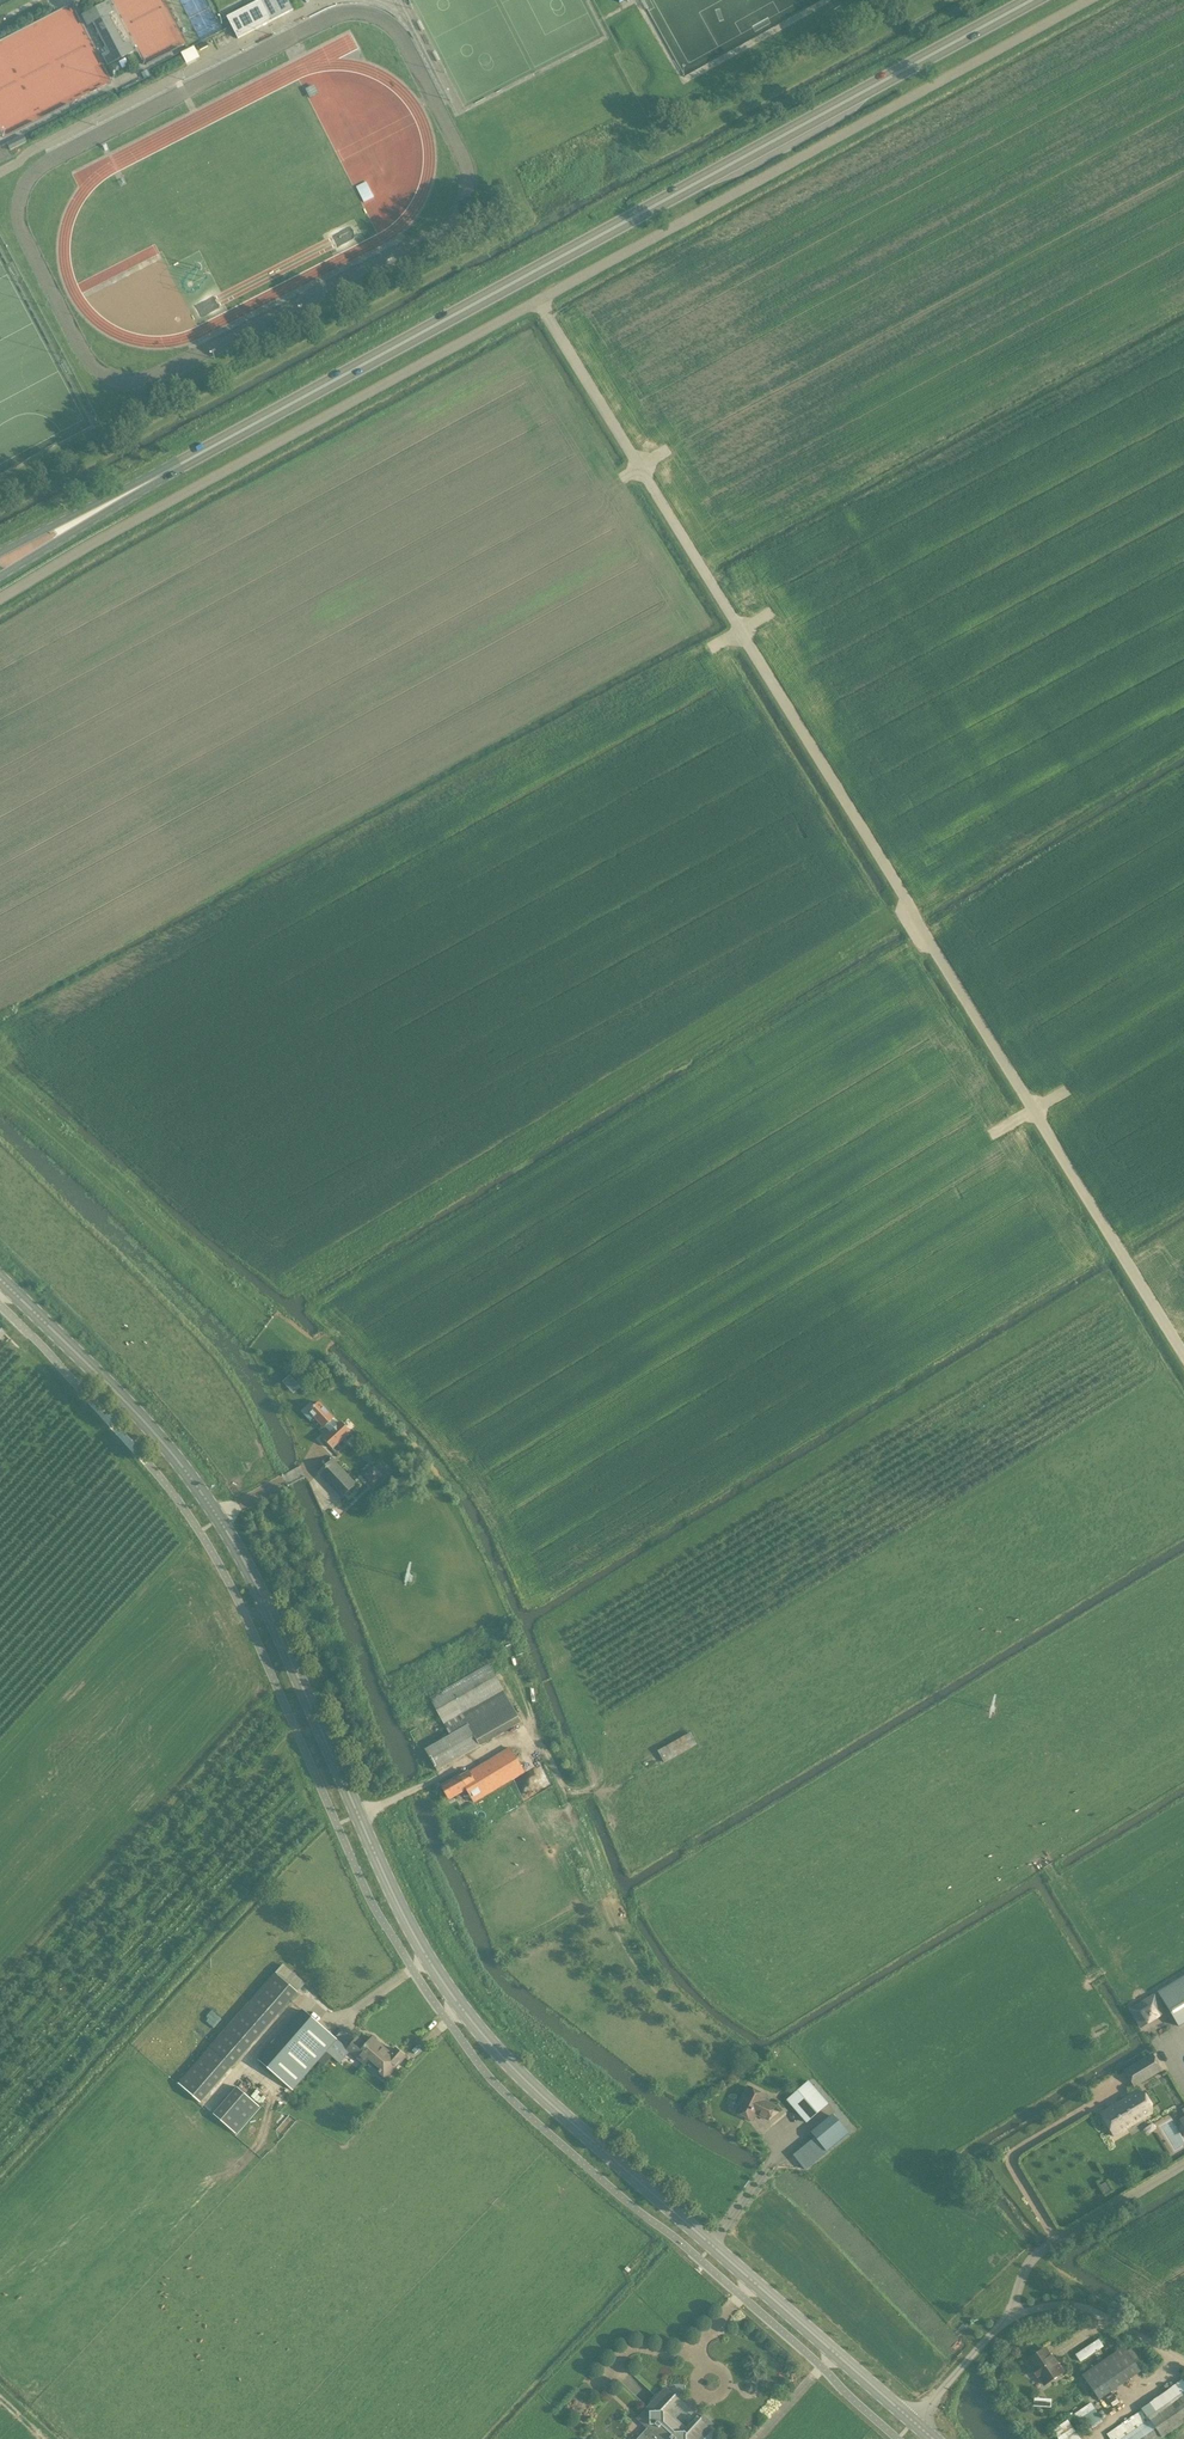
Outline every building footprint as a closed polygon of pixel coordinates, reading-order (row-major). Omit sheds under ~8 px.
[(238,39),(293,10),(288,0),(261,0),(227,17),(238,39)] [(108,5),(83,18),(88,27),(93,24),(107,53),(102,55),(107,65),(132,52),(128,42),(123,45),(108,16),(113,14),(108,5)] [(187,62),(200,57),(196,46),(183,52),(187,62)] [(115,71),(122,68),(118,60),(111,63),(115,71)] [(27,142),(23,135),(6,143),(10,151),(27,142)] [(290,1374),(283,1381),(294,1392),(301,1385),(290,1374)] [(353,1435),(350,1432),(351,1431),(341,1421),(337,1424),(333,1419),(335,1417),(319,1401),(308,1411),(324,1428),(325,1427),(330,1431),(323,1438),(333,1449),(344,1438),(347,1441),(353,1435)] [(317,1473),(342,1498),(357,1484),(333,1458),(317,1473)] [(374,1465),(365,1474),(374,1484),(383,1475),(387,1470),(380,1462),(376,1466),(374,1465)] [(429,1698),(444,1725),(449,1735),(425,1750),(437,1771),(480,1747),(522,1723),(489,1664),(429,1698)] [(691,1732),(658,1751),(664,1763),(697,1745),(691,1732)] [(524,1773),(509,1748),(468,1772),(471,1777),(463,1781),(459,1775),(441,1785),(449,1800),(466,1790),(474,1803),(524,1773)] [(274,1973),(178,2083),(201,2104),(298,1993),(297,1992),(305,1983),(283,1964),(275,1973),(274,1973)] [(1159,1994),(1178,2026),(1183,2023),(1183,1979),(1159,1994)] [(319,2061),(337,2040),(303,2010),(258,2060),(293,2091),(319,2061)] [(337,2040),(319,2061),(323,2065),(330,2056),(340,2064),(350,2052),(364,2064),(375,2051),(381,2057),(386,2050),(372,2038),(366,2045),(358,2038),(348,2049),(337,2040)] [(391,2055),(386,2050),(381,2057),(375,2051),(364,2064),(365,2065),(369,2060),(380,2070),(378,2072),(386,2079),(405,2057),(396,2049),(391,2055)] [(1161,2070),(1152,2055),(1125,2071),(1134,2086),(1161,2070)] [(829,2104),(808,2081),(786,2100),(807,2123),(829,2104)] [(753,2121),(756,2114),(768,2120),(775,2106),(763,2100),(766,2095),(748,2087),(735,2112),(753,2121)] [(240,2090),(216,2117),(236,2135),(259,2107),(240,2090)] [(1151,2114),(1138,2091),(1100,2114),(1114,2136),(1127,2128),(1123,2122),(1139,2113),(1143,2119),(1151,2114)] [(794,2154),(795,2155),(798,2159),(807,2169),(809,2167),(819,2158),(827,2152),(815,2137),(794,2154)] [(1100,2340),(1074,2352),(1078,2361),(1104,2349),(1100,2340)] [(1099,2400),(1141,2372),(1124,2346),(1082,2375),(1099,2400)] [(1063,2372),(1055,2361),(1054,2362),(1045,2349),(1028,2361),(1033,2369),(1033,2370),(1038,2377),(1038,2376),(1044,2384),(1063,2372)] [(1162,2438),(1183,2423),(1183,2382),(1183,2380),(1141,2409),(1142,2410),(1107,2434),(1110,2438),(1161,2438),(1162,2438)] [(710,2428),(708,2426),(711,2422),(704,2416),(701,2419),(698,2417),(685,2431),(665,2412),(678,2398),(675,2396),(676,2395),(673,2398),(666,2391),(641,2419),(652,2428),(642,2438),(704,2438),(706,2437),(707,2436),(708,2434),(709,2431),(710,2429),(710,2428)] [(1086,2430),(1102,2419),(1095,2409),(1079,2420),(1086,2430)]
